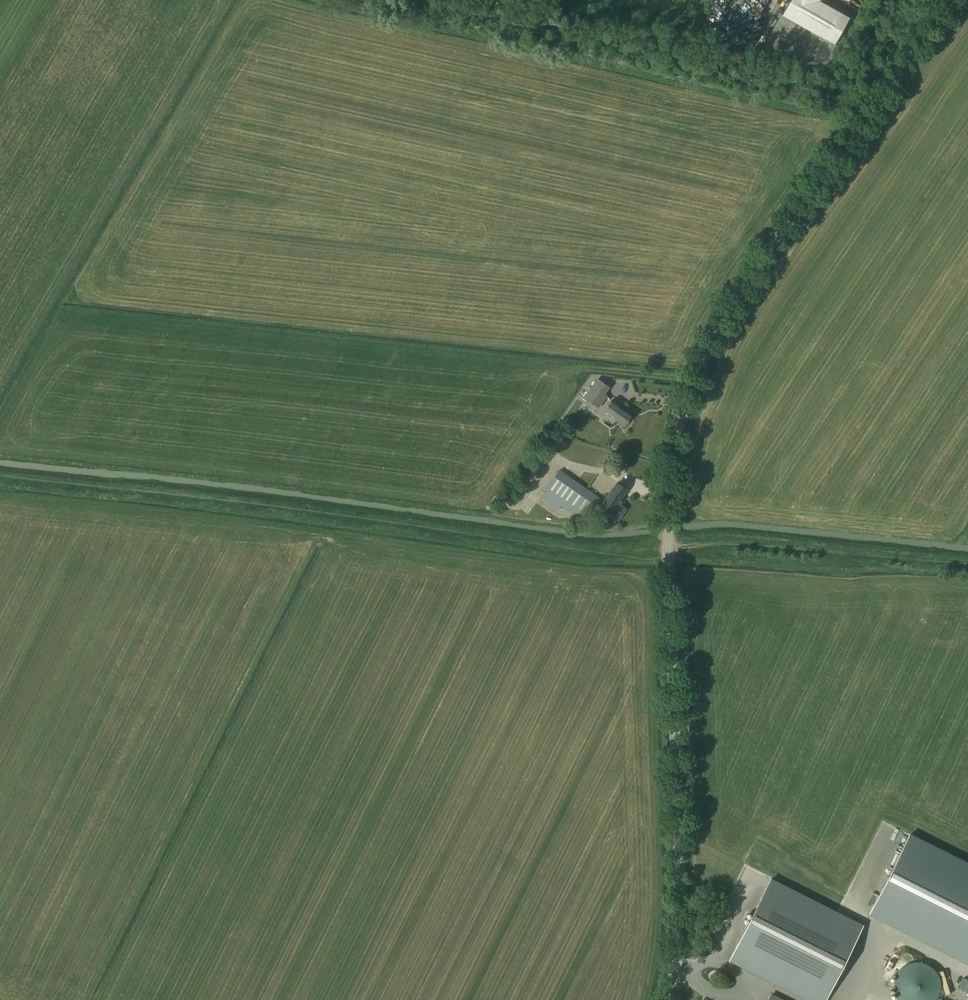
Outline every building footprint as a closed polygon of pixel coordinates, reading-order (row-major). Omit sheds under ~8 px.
[(783,15),(835,45),(850,19),(819,2),(820,0),(791,0),(783,15)] [(599,379),(585,397),(594,404),(598,399),(603,402),(607,396),(605,394),(610,387),(599,379)] [(605,411),(625,426),(633,414),(613,399),(605,411)] [(591,511),(600,498),(601,497),(560,469),(541,497),(558,509),(561,504),(578,516),(585,507),(591,511)] [(601,506),(619,519),(627,508),(621,503),(622,501),(620,500),(628,489),(618,482),(601,506)] [(915,822),(876,900),(967,946),(967,848),(915,822)] [(763,908),(741,953),(828,997),(851,952),(763,908)] [(911,964),(909,964),(906,966),(904,967),(903,968),(901,970),(899,972),(898,973),(897,975),(896,978),(895,980),(895,982),(894,984),(894,987),(894,989),(895,991),(895,994),(896,996),(897,998),(898,999),(899,999),(938,999),(939,997),(940,995),(941,993),(942,991),(942,988),(942,986),(942,984),(941,981),(941,979),(940,977),(939,975),(938,973),(936,971),(935,969),(933,968),(931,966),(929,965),(927,964),(925,963),(922,963),(920,963),(918,963),(915,963),(913,963),(911,964)] [(775,986),(768,999),(804,999),(775,986)]
